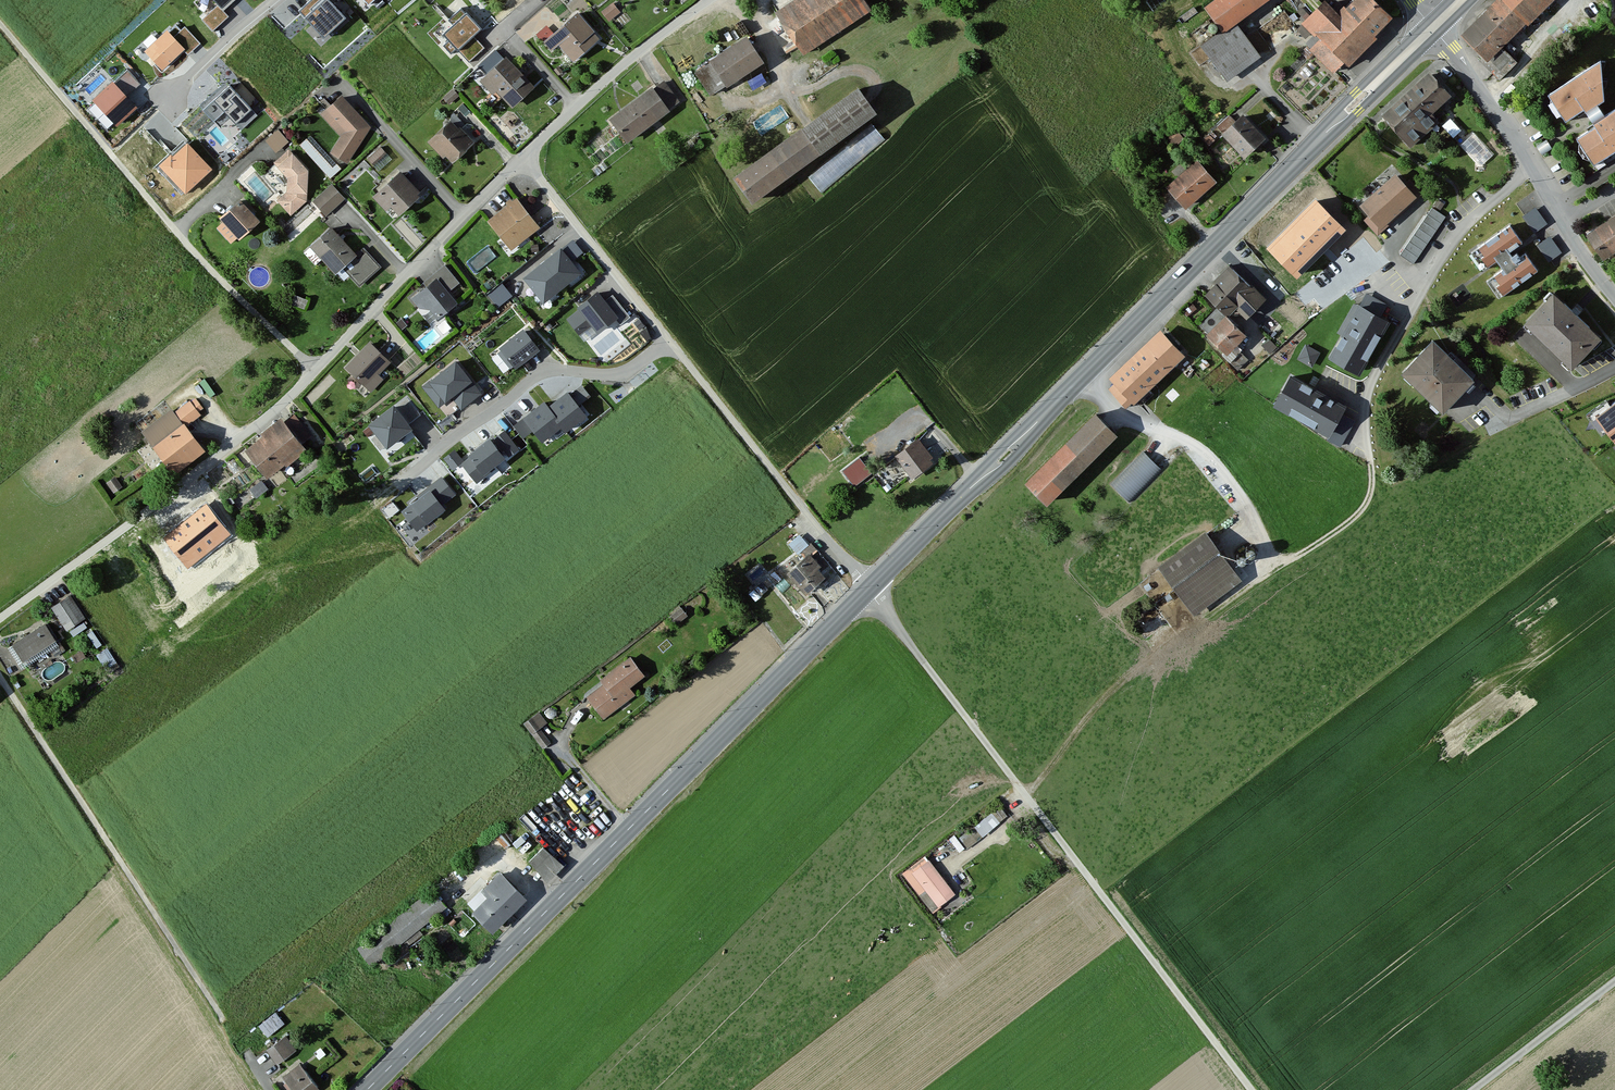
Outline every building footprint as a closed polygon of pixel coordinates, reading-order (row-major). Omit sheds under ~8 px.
[(219,5),(222,8),(231,0),(214,0),(219,5)] [(328,0),(311,0),(304,6),(298,12),(321,39),(345,20),(328,0)] [(776,12),(802,53),(870,11),(863,0),(796,0),(776,12)] [(1155,13),(1176,0),(1147,0),(1155,13)] [(1203,10),(1221,35),(1236,24),(1270,0),(1216,0),(1203,10)] [(1373,0),(1353,0),(1340,14),(1324,0),(1300,25),(1318,41),(1341,62),(1346,67),(1392,17),(1373,0)] [(1458,36),(1487,65),(1552,0),(1495,0),(1458,36)] [(613,2),(601,11),(609,21),(621,12),(613,2)] [(212,32),(229,16),(222,8),(219,5),(202,20),(212,32)] [(481,31),(461,9),(448,20),(454,26),(443,36),(448,41),(443,45),(451,55),(456,50),(458,52),(459,51),(469,62),(484,48),(474,38),(481,31)] [(589,34),(594,29),(577,10),(553,32),(546,25),(537,33),(553,51),(557,47),(572,63),(595,42),(589,34)] [(1260,56),(1236,24),(1221,35),(1203,48),(1227,81),(1260,56)] [(185,26),(173,37),(186,50),(183,52),(188,57),(202,44),(185,26)] [(183,52),(186,50),(173,37),(167,30),(144,52),(162,71),(174,61),(183,52)] [(743,35),(705,60),(724,88),(761,63),(743,35)] [(1341,62),(1318,41),(1308,51),(1331,72),(1341,62)] [(536,86),(504,57),(480,82),(512,111),(536,86)] [(1599,61),(1546,95),(1564,124),(1602,101),(1599,61)] [(1451,96),(1429,71),(1409,90),(1431,114),(1451,96)] [(128,73),(115,86),(127,98),(140,85),(128,73)] [(255,106),(230,79),(199,107),(214,123),(226,112),(235,123),(255,106)] [(116,127),(136,108),(127,98),(115,86),(113,83),(92,102),(116,127)] [(669,112),(650,87),(607,120),(625,145),(669,112)] [(873,115),(854,89),(729,178),(748,204),(873,115)] [(1438,122),(1431,114),(1409,90),(1382,114),(1411,146),(1438,122)] [(453,91),(443,99),(448,105),(458,97),(453,91)] [(373,127),(339,95),(321,114),(342,134),(331,155),(353,166),(373,127)] [(1574,138),(1594,167),(1614,152),(1614,108),(1574,138)] [(1264,137),(1241,112),(1220,132),(1243,156),(1264,137)] [(449,120),(426,143),(448,164),(470,141),(449,120)] [(876,123),(808,171),(820,187),(887,139),(876,123)] [(279,126),(266,138),(277,150),(290,138),(279,126)] [(341,169),(310,137),(299,147),(330,179),(341,169)] [(171,158),(158,170),(182,196),(210,171),(187,147),(173,159),(171,158)] [(380,147),(367,159),(379,171),(391,159),(380,147)] [(309,170),(293,152),(276,166),(285,177),(285,193),(277,201),(291,215),(308,198),(309,170)] [(1216,182),(1196,160),(1167,187),(1187,209),(1216,182)] [(424,194),(398,168),(370,195),(385,209),(388,206),(400,217),(424,194)] [(1395,173),(1378,188),(1398,212),(1415,196),(1395,173)] [(312,201),(325,215),(344,198),(331,183),(312,201)] [(1381,227),(1398,212),(1378,188),(1360,204),(1381,227)] [(517,198),(486,221),(511,253),(541,230),(517,198)] [(1321,216),(1306,198),(1287,214),(1302,232),(1321,216)] [(257,220),(237,199),(219,216),(239,238),(257,220)] [(1414,261),(1446,213),(1432,204),(1400,252),(1414,261)] [(1535,206),(1523,215),(1534,231),(1546,222),(1535,206)] [(1592,233),(1607,256),(1614,250),(1614,217),(1592,233)] [(1522,241),(1509,224),(1470,252),(1482,268),(1496,258),(1503,267),(1487,279),(1499,295),(1537,267),(1524,250),(1514,257),(1509,250),(1522,241)] [(354,258),(329,231),(311,248),(336,274),(342,267),(361,287),(383,267),(365,248),(354,258)] [(1549,236),(1537,244),(1549,260),(1560,252),(1549,236)] [(575,267),(553,241),(533,258),(556,283),(575,267)] [(533,258),(514,274),(536,300),(556,283),(533,258)] [(431,275),(436,279),(448,293),(463,280),(447,261),(431,275)] [(1268,299),(1232,267),(1204,298),(1224,316),(1232,307),(1247,321),(1268,299)] [(436,279),(412,299),(419,307),(429,310),(438,320),(456,304),(448,293),(436,279)] [(505,281),(488,290),(496,304),(513,295),(505,281)] [(617,316),(594,288),(570,308),(593,336),(617,316)] [(1365,289),(1358,302),(1381,313),(1388,300),(1365,289)] [(308,301),(293,295),(290,304),(304,310),(308,301)] [(1599,341),(1553,298),(1527,326),(1573,369),(1599,341)] [(1389,321),(1357,302),(1326,357),(1358,375),(1389,321)] [(1244,334),(1227,318),(1209,338),(1226,354),(1244,334)] [(533,344),(517,324),(491,345),(507,365),(533,344)] [(1186,355),(1159,327),(1146,339),(1138,347),(1166,375),(1186,355)] [(1473,379),(1431,340),(1401,372),(1443,411),(1473,379)] [(370,341),(343,367),(368,393),(381,380),(377,375),(390,362),(370,341)] [(1304,341),(1297,356),(1313,364),(1320,348),(1304,341)] [(1166,375),(1138,347),(1133,352),(1109,376),(1114,381),(1105,390),(1128,413),(1166,375)] [(478,385),(451,353),(421,378),(439,399),(447,393),(456,404),(478,385)] [(1346,405),(1287,373),(1271,404),(1329,435),(1326,440),(1340,447),(1355,420),(1342,413),(1346,405)] [(560,400),(550,408),(560,422),(566,429),(586,412),(579,403),(590,394),(581,383),(570,392),(560,400)] [(195,396),(174,413),(184,425),(205,408),(195,396)] [(405,426),(386,401),(360,422),(379,446),(405,426)] [(560,422),(550,408),(544,401),(534,409),(525,417),(541,437),(560,422)] [(1599,418),(1614,440),(1614,406),(1599,418)] [(174,413),(171,409),(140,433),(172,474),(202,450),(184,425),(174,413)] [(294,410),(240,451),(263,481),(303,451),(300,446),(314,436),(294,410)] [(1093,413),(1023,482),(1046,504),(1116,435),(1093,413)] [(498,458),(481,436),(457,455),(474,476),(498,458)] [(918,437),(892,454),(909,480),(935,464),(918,437)] [(1120,488),(1148,458),(1131,442),(1103,472),(1120,488)] [(860,454),(842,468),(855,484),(873,470),(860,454)] [(439,505),(422,485),(398,504),(415,525),(439,505)] [(208,502),(162,535),(187,568),(232,535),(208,502)] [(790,541),(799,552),(810,542),(801,531),(790,541)] [(1205,531),(1158,565),(1196,615),(1242,581),(1205,531)] [(810,552),(785,573),(804,596),(825,578),(817,569),(821,566),(810,552)] [(68,592),(49,604),(65,628),(84,616),(68,592)] [(683,605),(671,615),(677,623),(690,612),(683,605)] [(43,622),(11,640),(22,659),(54,641),(43,622)] [(602,684),(587,695),(603,716),(633,693),(627,685),(644,673),(629,654),(597,677),(602,684)] [(533,715),(524,721),(541,745),(549,739),(533,715)] [(994,811),(976,821),(983,833),(1000,822),(994,811)] [(974,827),(958,839),(966,850),(982,838),(974,827)] [(561,865),(543,846),(527,860),(545,880),(561,865)] [(926,860),(924,857),(903,871),(925,899),(928,893),(939,905),(954,894),(928,857),(926,860)] [(487,897),(472,910),(489,928),(525,896),(500,868),(479,888),(487,897)] [(432,886),(357,945),(372,965),(448,906),(432,886)] [(262,1020),(271,1031),(285,1020),(276,1009),(262,1020)] [(287,1036),(267,1050),(277,1064),(297,1050),(287,1036)] [(281,1074),(293,1089),(317,1089),(320,1088),(300,1061),(281,1074)]
